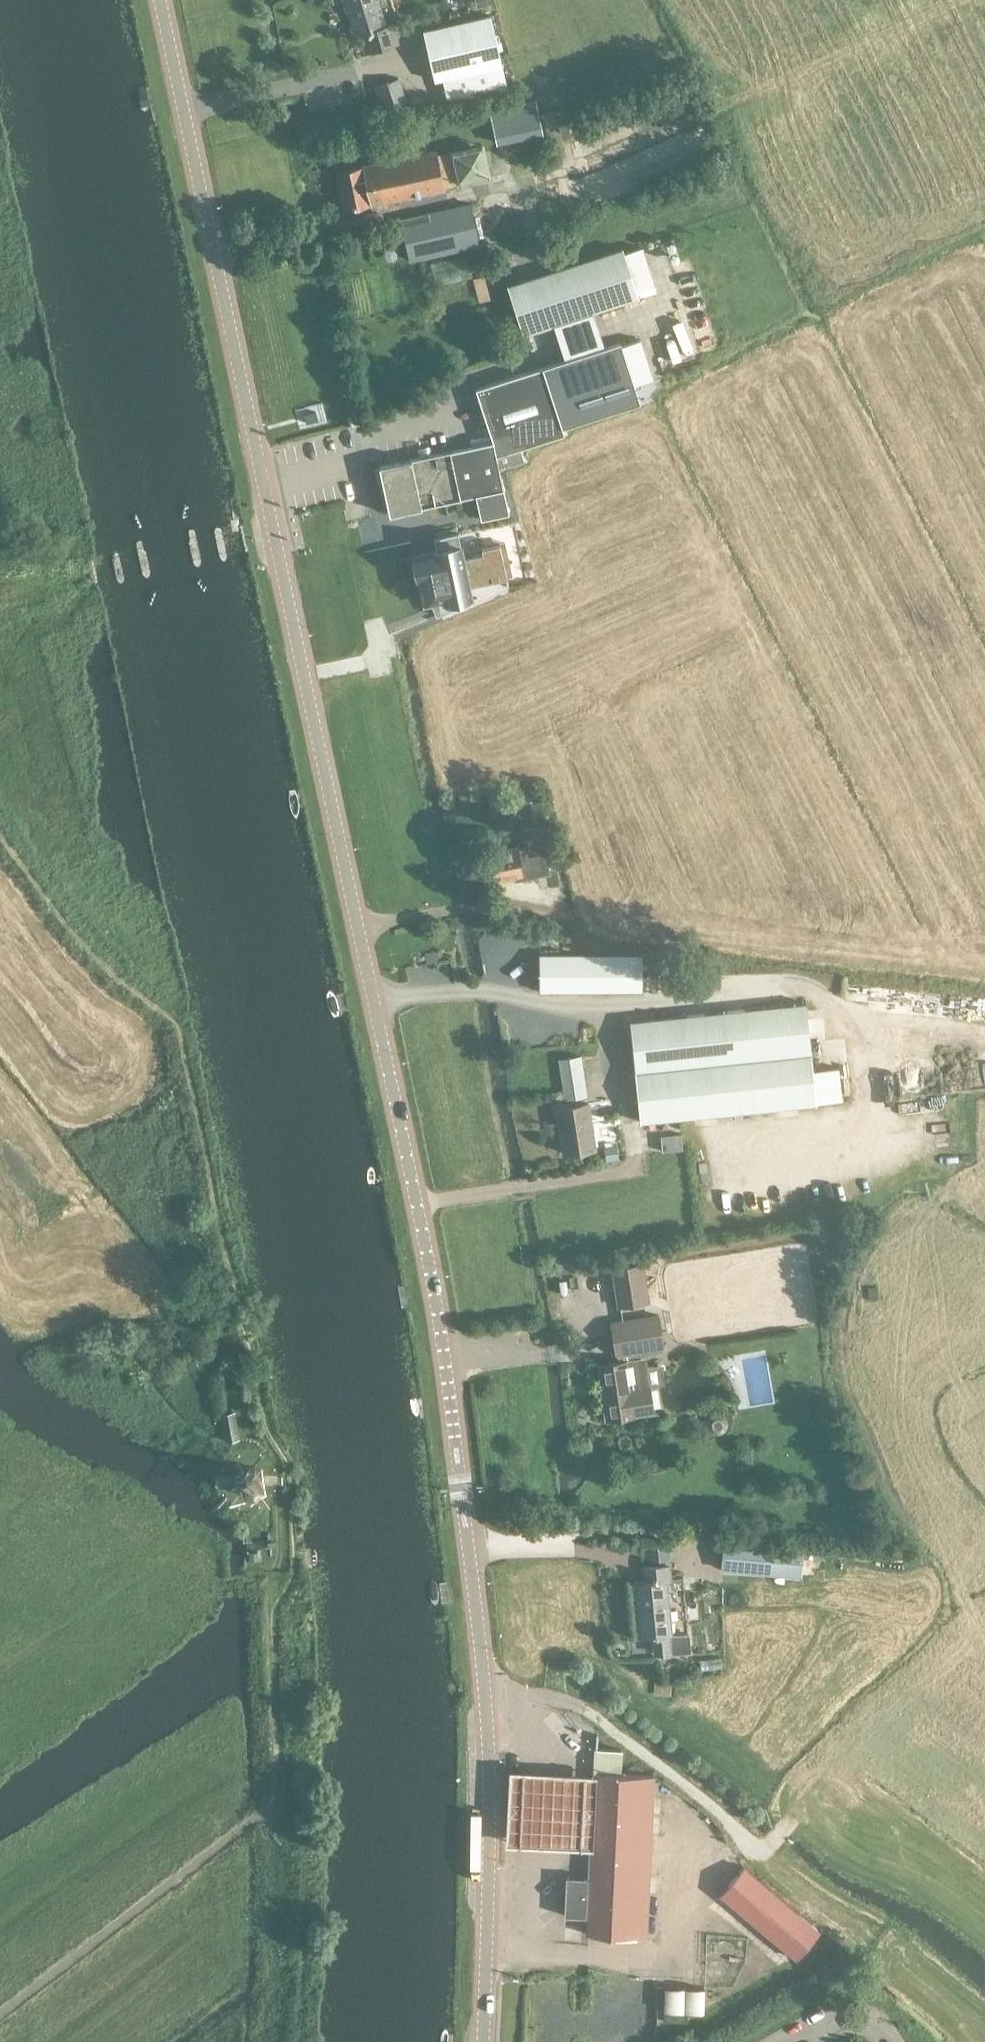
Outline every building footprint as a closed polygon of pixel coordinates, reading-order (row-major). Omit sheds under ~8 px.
[(361,34),(367,51),(398,40),(392,22),(384,24),(376,0),(345,0),(356,36),(361,34)] [(435,77),(446,73),(453,95),(504,80),(482,10),(420,30),(435,77)] [(374,83),(378,95),(382,107),(405,100),(398,76),(374,83)] [(543,133),(536,98),(489,109),(496,143),(543,133)] [(550,143),(562,141),(555,112),(543,115),(550,143)] [(458,182),(491,175),(483,141),(449,149),(458,182)] [(371,208),(378,207),(387,205),(386,201),(445,189),(436,148),(361,164),(361,166),(337,171),(345,209),(370,203),(371,208)] [(410,259),(479,243),(469,202),(400,218),(410,259)] [(646,240),(507,285),(523,333),(662,288),(646,240)] [(563,432),(561,426),(619,407),(639,401),(620,341),(542,366),(475,387),(493,440),(411,458),(379,465),(389,513),(476,494),(481,517),(508,512),(496,454),(563,432)] [(434,536),(436,549),(415,553),(414,554),(407,555),(412,568),(416,568),(419,578),(508,559),(504,542),(483,546),(481,546),(482,552),(463,556),(458,531),(434,536)] [(432,580),(414,584),(418,602),(436,598),(465,591),(460,573),(432,580)] [(522,877),(535,874),(536,876),(549,873),(542,843),(536,845),(529,846),(517,848),(517,845),(489,851),(495,879),(522,873),(522,877)] [(428,961),(407,964),(410,983),(452,978),(448,946),(426,949),(428,961)] [(541,989),(644,988),(644,953),(541,954),(541,989)] [(630,1020),(640,1121),(815,1103),(805,1002),(630,1020)] [(587,1094),(581,1055),(558,1058),(564,1098),(587,1094)] [(563,1152),(594,1147),(587,1102),(556,1107),(563,1152)] [(662,1147),(681,1147),(681,1131),(662,1132),(662,1147)] [(637,1263),(613,1267),(618,1305),(643,1301),(637,1263)] [(664,1346),(659,1314),(610,1321),(615,1354),(664,1346)] [(206,1345),(205,1345),(194,1347),(197,1365),(210,1362),(206,1345)] [(605,1419),(636,1414),(653,1411),(645,1367),(641,1363),(640,1358),(597,1364),(605,1419)] [(204,1431),(212,1429),(214,1442),(239,1438),(235,1418),(226,1419),(224,1412),(222,1412),(214,1414),(212,1414),(211,1412),(200,1414),(203,1429),(204,1431)] [(235,1473),(235,1475),(235,1486),(244,1494),(256,1494),(264,1485),(264,1473),(255,1464),(244,1464),(235,1473)] [(723,1538),(721,1568),(800,1575),(803,1545),(781,1543),(768,1542),(723,1538)] [(258,1541),(258,1550),(267,1549),(266,1541),(258,1541)] [(669,1562),(645,1565),(643,1565),(644,1580),(634,1581),(640,1636),(652,1635),(653,1651),(689,1647),(682,1576),(670,1577),(669,1562)] [(655,1774),(621,1772),(622,1748),(597,1747),(596,1771),(595,1771),(589,1877),(566,1875),(564,1915),(587,1916),(586,1931),(646,1934),(655,1774)] [(546,1773),(505,1771),(502,1844),(543,1846),(587,1848),(590,1775),(546,1773)] [(744,1865),(719,1894),(797,1959),(821,1930),(814,1924),(780,1895),(761,1879),(744,1865)] [(762,1877),(761,1879),(780,1895),(787,1885),(768,1870),(762,1877)] [(664,1986),(663,2010),(704,2011),(705,1987),(664,1986)]
